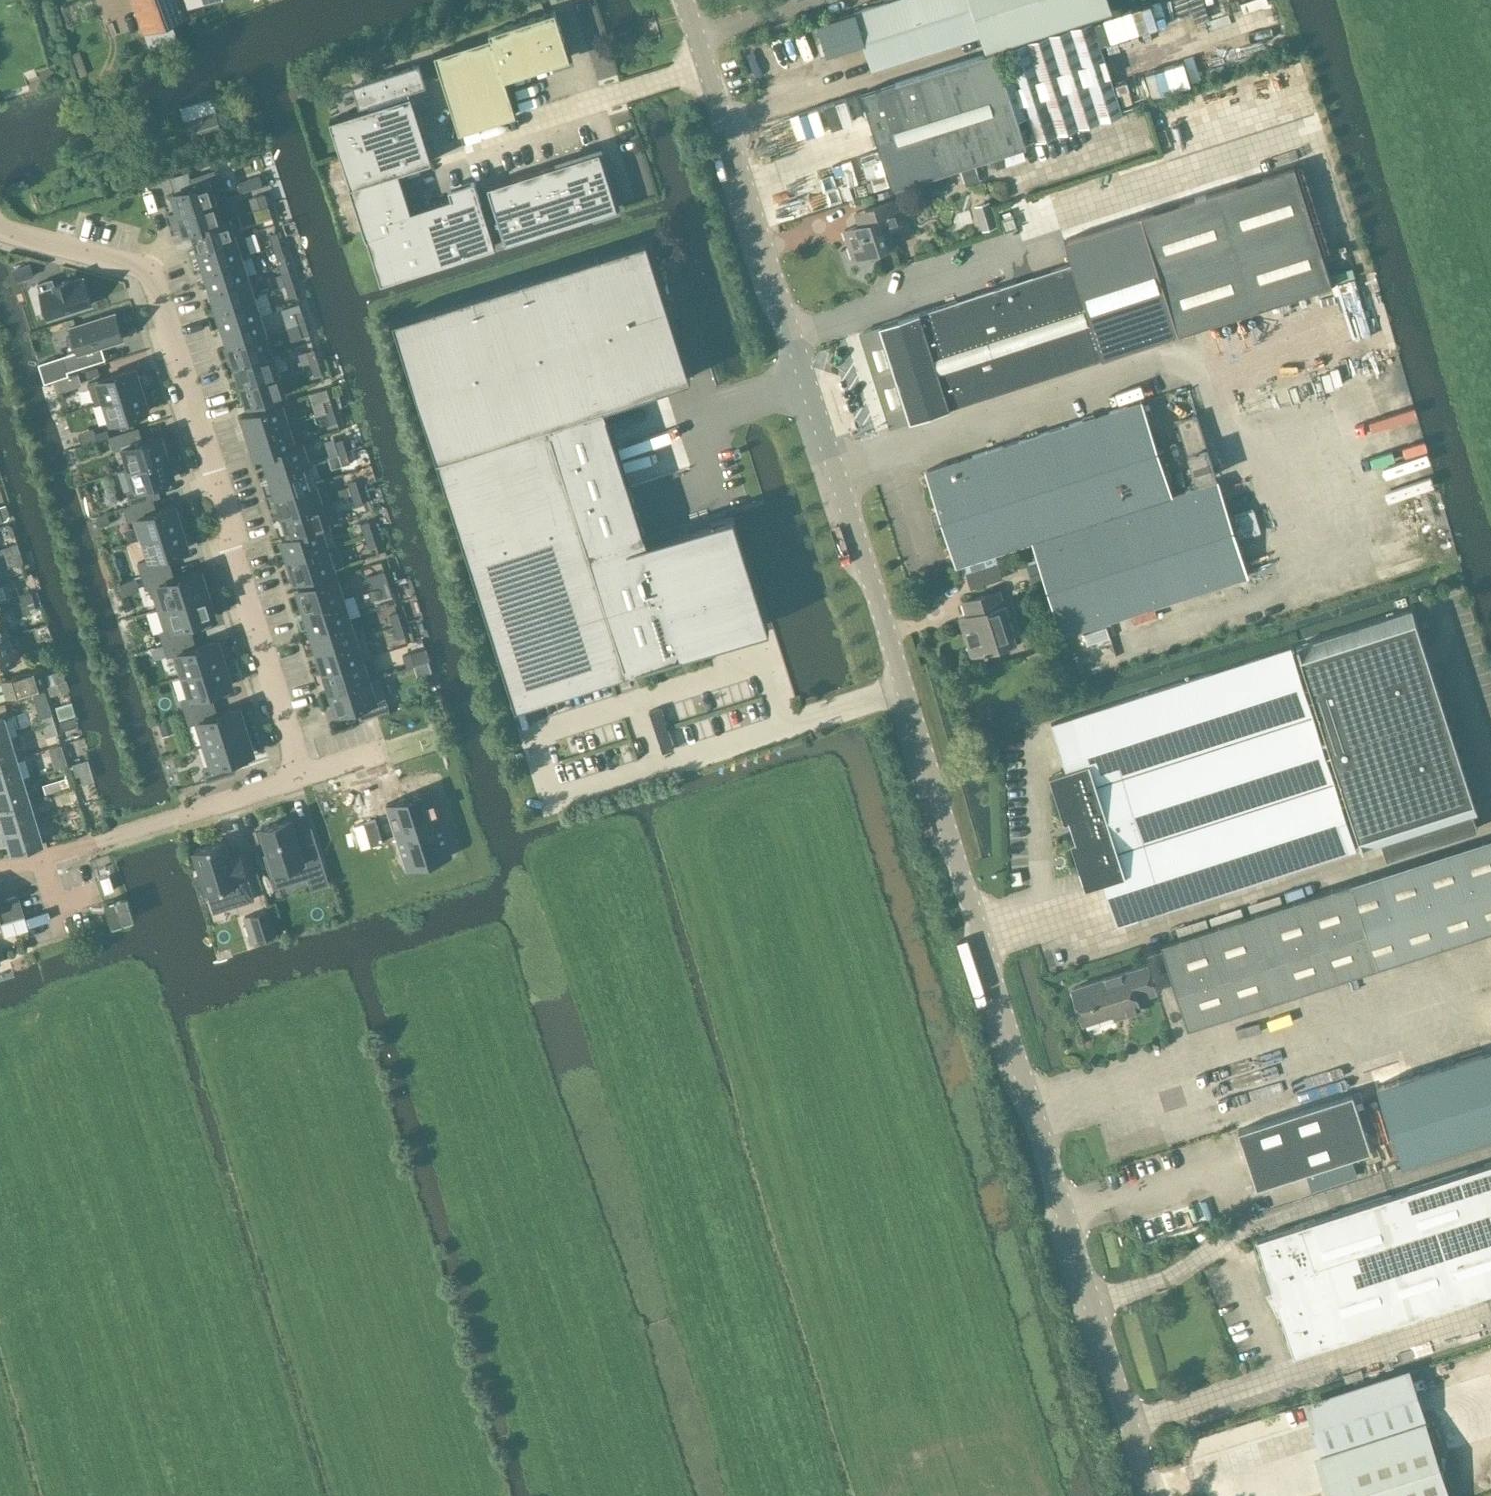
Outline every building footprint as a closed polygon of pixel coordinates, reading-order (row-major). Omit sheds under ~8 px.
[(142,33),(175,21),(189,16),(185,7),(192,4),(190,0),(130,0),(142,33)] [(504,2),(507,11),(516,8),(514,0),(510,0),(504,2)] [(827,21),(831,35),(833,40),(861,31),(873,68),(981,33),(986,50),(1112,10),(1109,0),(888,0),(855,11),(855,12),(827,21)] [(564,37),(555,10),(530,18),(540,45),(564,37)] [(491,36),(435,53),(459,131),(516,113),(505,78),(565,59),(559,42),(565,40),(564,37),(540,45),(530,18),(490,30),(491,36)] [(1036,141),(1122,114),(1092,21),(1006,48),(1014,74),(1004,77),(995,50),(862,93),(892,188),(1026,145),(1017,119),(1027,115),(1036,141)] [(172,26),(145,35),(150,50),(178,41),(172,26)] [(419,81),(414,64),(362,81),(370,107),(411,94),(408,85),(419,81)] [(432,160),(411,94),(370,107),(330,119),(351,186),(432,160)] [(215,111),(184,121),(191,142),(221,132),(215,111)] [(583,155),(562,162),(488,185),(506,242),(617,207),(604,163),(588,168),(583,155)] [(879,326),(859,332),(889,427),(910,420),(1331,284),(1293,166),(1150,212),(1140,216),(1065,240),(1072,263),(879,326)] [(975,166),(967,168),(973,185),(981,182),(975,166)] [(190,186),(172,191),(179,212),(215,200),(216,201),(223,198),(214,169),(211,171),(187,178),(190,186)] [(404,170),(351,186),(355,197),(367,236),(421,219),(416,208),(404,170)] [(260,175),(248,179),(252,190),(263,186),(260,175)] [(421,219),(367,236),(381,281),(495,245),(477,188),(416,208),(421,219)] [(261,207),(261,208),(269,206),(265,193),(257,196),(261,207)] [(215,200),(179,212),(185,232),(193,230),(208,225),(207,223),(221,219),(229,216),(223,198),(216,201),(215,200)] [(887,227),(900,223),(893,201),(866,209),(870,222),(846,230),(854,256),(893,244),(887,227)] [(261,207),(254,210),(258,222),(265,220),(273,218),(272,215),(269,206),(261,208),(261,207)] [(208,225),(193,230),(199,249),(236,238),(235,236),(240,234),(234,215),(229,216),(221,219),(207,223),(208,225)] [(995,220),(981,225),(982,231),(997,226),(995,220)] [(236,238),(199,249),(205,269),(242,257),(242,258),(252,255),(245,232),(240,234),(235,236),(236,238)] [(270,235),(274,247),(282,245),(278,232),(270,235)] [(647,238),(394,319),(516,705),(705,645),(704,642),(713,639),(714,642),(725,639),(721,625),(758,614),(743,565),(750,563),(749,561),(742,563),(726,514),(647,540),(604,405),(691,377),(647,238)] [(277,259),(285,256),(282,245),(274,247),(277,259)] [(242,257),(205,269),(212,288),(248,277),(247,274),(242,258),(242,257)] [(30,263),(14,269),(18,280),(34,275),(30,263)] [(282,273),(286,286),(294,283),(290,271),(282,273)] [(248,277),(212,288),(218,307),(254,295),(255,297),(260,295),(253,273),(247,274),(248,277)] [(52,279),(38,283),(49,317),(92,304),(83,277),(70,281),(69,279),(54,284),(52,279)] [(298,295),(294,283),(286,286),(290,298),(298,295)] [(255,297),(254,295),(218,307),(224,326),(260,315),(255,297)] [(295,313),(298,325),(306,322),(303,311),(295,313)] [(101,345),(123,338),(115,313),(71,327),(78,351),(62,356),(67,371),(105,359),(101,345)] [(260,315),(224,326),(230,345),(230,346),(266,334),(260,315)] [(310,334),(306,322),(298,325),(302,337),(310,334)] [(266,334),(230,346),(236,365),(273,354),(266,334)] [(307,351),(311,364),(319,361),(315,348),(307,351)] [(273,354),(236,365),(242,385),(279,373),(273,354)] [(62,356),(38,363),(44,382),(68,375),(67,371),(62,356)] [(323,373),(319,361),(311,364),(315,375),(323,373)] [(97,367),(86,370),(88,377),(100,374),(97,367)] [(105,400),(146,387),(142,375),(139,376),(136,367),(89,382),(96,404),(105,401),(105,400)] [(285,393),(279,373),(242,385),(248,405),(285,393)] [(72,381),(70,375),(58,379),(60,385),(72,381)] [(150,400),(146,387),(105,400),(105,401),(112,422),(150,410),(147,401),(150,400)] [(330,397),(322,400),(326,411),(334,409),(330,397)] [(942,465),(926,470),(957,565),(1032,540),(1171,495),(1141,401),(966,457),(970,468),(945,475),(942,465)] [(281,402),(243,414),(249,435),(288,423),(281,402)] [(326,411),(330,424),(338,421),(334,409),(326,411)] [(1197,480),(1215,474),(1196,415),(1178,421),(1197,480)] [(288,423),(249,435),(256,457),(264,455),(302,442),(304,442),(297,420),(288,423)] [(139,427),(110,436),(115,450),(124,447),(130,466),(130,467),(171,454),(167,442),(164,443),(161,434),(143,440),(139,427)] [(98,440),(110,436),(108,428),(96,432),(98,440)] [(96,432),(80,437),(83,445),(98,440),(96,432)] [(343,438),(335,440),(339,453),(347,450),(343,438)] [(302,442),(264,455),(270,474),(309,462),(302,442)] [(339,453),(343,464),(350,462),(347,450),(339,453)] [(130,467),(130,466),(126,468),(132,490),(128,491),(132,504),(153,498),(160,495),(156,483),(175,477),(172,467),(175,466),(171,454),(130,467)] [(966,457),(942,465),(945,475),(970,468),(966,457)] [(309,462),(270,474),(277,494),(315,482),(309,462)] [(315,482),(277,494),(284,516),(322,504),(331,502),(324,479),(315,482)] [(356,479),(348,482),(349,485),(352,494),(360,491),(356,479)] [(1217,480),(1171,495),(1032,540),(1062,634),(1247,575),(1217,480)] [(349,485),(338,489),(341,497),(352,494),(349,485)] [(352,494),(356,506),(363,503),(360,491),(352,494)] [(144,538),(185,525),(181,513),(178,514),(175,504),(157,510),(153,498),(132,504),(125,506),(129,520),(138,517),(144,538)] [(322,504),(284,516),(287,527),(290,536),(321,527),(329,525),(338,522),(331,502),(322,504)] [(107,512),(97,515),(101,526),(110,522),(107,512)] [(369,520),(361,523),(365,535),(373,533),(369,520)] [(189,537),(185,525),(144,538),(151,558),(139,562),(143,575),(171,566),(167,554),(189,547),(186,538),(189,537)] [(327,548),(321,527),(290,536),(282,538),(289,559),(327,548)] [(365,535),(369,547),(376,544),(373,533),(365,535)] [(12,554),(9,545),(0,548),(0,558),(12,554)] [(327,548),(289,559),(296,581),(334,569),(344,565),(337,545),(327,548)] [(12,554),(0,558),(0,566),(1,568),(22,561),(20,552),(12,554)] [(1044,578),(1039,562),(1028,566),(1033,582),(1044,578)] [(972,587),(995,580),(990,565),(968,572),(972,587)] [(166,606),(211,591),(207,578),(204,579),(201,570),(174,578),(171,566),(143,575),(146,587),(159,583),(166,606)] [(385,570),(369,575),(373,587),(381,585),(388,582),(385,570)] [(336,576),(298,588),(305,609),(343,597),(336,576)] [(381,585),(384,597),(392,594),(388,582),(381,585)] [(381,588),(369,591),(372,600),(383,597),(381,588)] [(994,639),(1013,632),(998,590),(964,601),(973,628),(965,630),(973,654),(996,647),(994,639)] [(165,604),(157,607),(164,631),(161,632),(164,643),(192,634),(189,623),(215,615),(212,605),(215,605),(211,591),(166,606),(165,604)] [(12,607),(26,602),(24,593),(10,597),(12,607)] [(343,597),(305,609),(311,630),(349,617),(343,597)] [(33,600),(26,602),(29,611),(35,609),(33,600)] [(29,611),(26,602),(12,607),(15,616),(29,612),(29,611)] [(1412,607),(1297,644),(1301,655),(1300,656),(1358,836),(1362,849),(1381,843),(1472,814),(1476,812),(1472,799),(1414,618),(1415,618),(1412,607)] [(397,611),(390,614),(394,626),(401,624),(397,611)] [(349,617),(311,630),(316,643),(318,650),(356,638),(365,635),(363,627),(353,630),(349,617)] [(394,626),(397,638),(405,635),(401,624),(394,626)] [(177,653),(184,675),(228,661),(224,648),(221,649),(218,639),(196,646),(192,634),(164,643),(168,656),(177,653)] [(0,637),(0,664),(14,660),(20,658),(17,647),(11,649),(7,635),(0,637)] [(356,638),(318,650),(324,671),(372,656),(365,635),(356,638)] [(1096,884),(1103,882),(1117,927),(1127,923),(1356,850),(1291,648),(1063,722),(1052,725),(1067,769),(1060,771),(1075,817),(1080,816),(1086,836),(1082,838),(1096,884)] [(410,653),(403,655),(407,667),(414,664),(410,653)] [(372,656),(324,671),(331,691),(378,676),(372,656)] [(182,699),(186,712),(214,703),(210,691),(232,684),(229,675),(232,674),(228,661),(184,675),(191,696),(182,699)] [(0,682),(5,697),(47,684),(42,667),(0,680),(0,682)] [(378,676),(331,691),(338,713),(357,707),(361,718),(389,709),(378,676)] [(54,706),(58,720),(75,715),(71,701),(54,706)] [(199,721),(206,743),(249,729),(245,716),(242,717),(239,707),(217,714),(214,703),(186,712),(190,724),(199,721)] [(41,727),(54,723),(51,713),(38,717),(41,727)] [(9,737),(2,715),(0,716),(0,739),(9,737)] [(76,725),(74,717),(58,722),(61,730),(76,725)] [(159,722),(163,736),(176,732),(172,718),(159,722)] [(57,732),(54,723),(41,727),(44,736),(57,732)] [(249,729),(206,743),(213,764),(203,767),(207,780),(236,771),(232,759),(254,753),(251,743),(253,742),(249,729)] [(15,758),(9,737),(0,739),(0,762),(15,758)] [(451,756),(439,761),(444,773),(456,768),(451,756)] [(15,758),(0,762),(0,785),(21,778),(15,758)] [(86,760),(72,763),(75,775),(89,771),(86,760)] [(439,761),(429,765),(434,777),(444,773),(439,761)] [(28,799),(21,778),(0,785),(0,808),(28,799)] [(432,788),(410,796),(420,828),(443,821),(432,788)] [(420,828),(410,796),(388,803),(398,836),(420,828)] [(28,799),(0,808),(0,831),(34,820),(28,799)] [(476,815),(469,818),(472,825),(479,822),(476,815)] [(305,866),(311,884),(312,888),(324,884),(329,883),(313,835),(298,840),(292,819),(292,818),(261,828),(261,829),(269,853),(265,854),(272,877),(305,866)] [(34,820),(0,831),(0,841),(6,839),(9,851),(40,841),(34,820)] [(327,842),(339,879),(380,866),(364,820),(344,826),(347,836),(327,842)] [(443,821),(420,828),(432,862),(454,854),(443,821)] [(420,828),(398,836),(410,869),(432,862),(420,828)] [(194,849),(206,884),(211,900),(234,893),(236,899),(253,894),(250,884),(248,878),(249,878),(240,849),(239,849),(239,851),(230,854),(225,839),(194,849)] [(1162,945),(1189,1027),(1490,930),(1490,839),(1162,945)] [(101,878),(106,892),(114,889),(110,875),(101,878)] [(5,898),(11,919),(23,915),(17,894),(5,898)] [(11,919),(5,898),(0,900),(0,922),(11,919)] [(276,900),(268,903),(273,918),(281,915),(276,900)] [(276,934),(268,909),(245,916),(253,941),(276,934)] [(1137,993),(1154,987),(1147,964),(1073,988),(1084,1022),(1125,1009),(1127,1015),(1141,1011),(1137,993)] [(1375,1085),(1400,1163),(1490,1134),(1490,1048),(1375,1085)] [(1351,1156),(1371,1149),(1352,1093),(1239,1129),(1257,1186),(1305,1171),(1351,1156)] [(1358,1175),(1351,1156),(1305,1171),(1311,1190),(1358,1175)] [(1257,1237),(1276,1296),(1271,1297),(1277,1308),(1279,1307),(1294,1354),(1490,1290),(1490,1162),(1257,1237)] [(1309,1400),(1326,1452),(1314,1456),(1327,1495),(1450,1495),(1406,1368),(1309,1400)]
